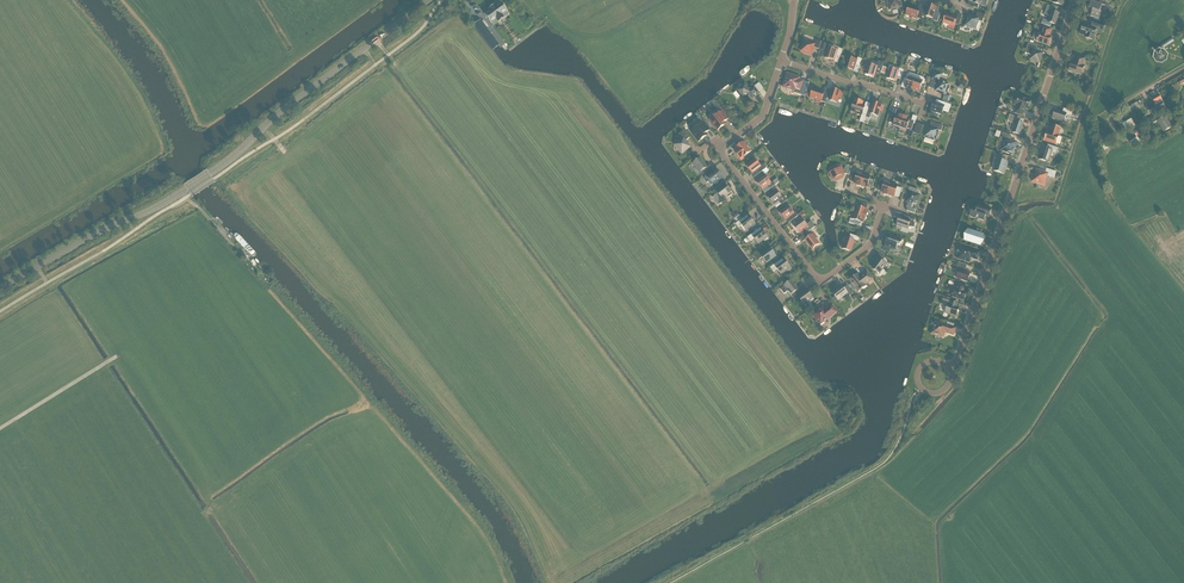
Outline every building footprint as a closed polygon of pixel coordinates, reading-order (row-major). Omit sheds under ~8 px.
[(889,10),(894,9),(894,8),(901,7),(900,0),(888,0),(889,3),(888,4),(889,10)] [(968,6),(978,9),(979,5),(986,7),(988,0),(970,0),(970,1),(969,1),(969,2),(968,6)] [(1103,0),(1093,0),(1093,2),(1091,1),(1089,8),(1092,10),(1090,16),(1099,19),(1101,12),(1100,12),(1102,6),(1105,7),(1107,1),(1103,0)] [(506,11),(499,1),(494,5),(493,4),(487,9),(488,10),(483,14),(492,26),(503,17),(502,15),(506,11)] [(923,14),(925,6),(919,4),(917,11),(908,8),(906,15),(912,17),(911,19),(916,21),(917,18),(921,20),(920,20),(921,20),(923,14)] [(923,14),(927,15),(926,16),(933,19),(935,13),(937,13),(939,8),(930,5),(929,8),(925,6),(923,14)] [(1050,16),(1048,21),(1043,20),(1041,24),(1050,27),(1052,24),(1056,25),(1060,13),(1056,12),(1057,9),(1048,6),(1045,14),(1050,16)] [(985,15),(977,12),(977,13),(976,18),(969,15),(965,25),(975,29),(978,21),(983,22),(985,15)] [(959,26),(962,16),(958,14),(956,19),(945,16),(943,23),(949,25),(948,27),(954,29),(955,24),(959,25),(959,26)] [(484,38),(491,33),(480,19),(480,20),(474,25),(474,24),(484,38)] [(1086,37),(1093,40),(1096,30),(1102,32),(1105,24),(1094,20),(1092,26),(1084,24),(1080,34),(1086,36),(1086,37)] [(1052,30),(1044,27),(1042,34),(1039,33),(1036,32),(1034,33),(1033,38),(1033,40),(1037,41),(1037,42),(1049,46),(1052,37),(1050,36),(1052,30)] [(819,49),(819,50),(822,41),(821,41),(821,42),(817,40),(816,45),(805,41),(801,51),(811,55),(814,47),(819,49)] [(1040,63),(1043,53),(1036,51),(1037,47),(1028,44),(1025,53),(1031,55),(1030,60),(1040,63)] [(829,47),(825,58),(835,61),(837,55),(840,57),(843,49),(839,48),(838,50),(829,47)] [(1156,56),(1154,57),(1157,63),(1159,61),(1159,62),(1166,58),(1162,51),(1159,53),(1158,51),(1155,53),(1156,55),(1155,55),(1156,56)] [(1083,65),(1085,59),(1077,56),(1075,61),(1076,61),(1075,63),(1072,62),(1069,71),(1081,75),(1084,66),(1083,65)] [(848,57),(845,67),(854,71),(856,65),(860,66),(862,59),(858,58),(857,60),(848,57)] [(880,73),(883,66),(884,63),(878,61),(876,66),(869,64),(865,74),(874,77),(876,72),(880,73)] [(889,71),(886,78),(896,81),(898,76),(901,77),(904,70),(900,68),(899,71),(894,69),(894,67),(890,65),(888,70),(889,71)] [(935,91),(946,94),(949,84),(940,81),(942,74),(934,72),(931,82),(938,84),(935,91)] [(905,87),(912,90),(917,75),(910,73),(907,75),(906,78),(904,78),(903,81),(907,82),(905,87)] [(787,74),(782,87),(787,88),(787,90),(788,91),(790,91),(791,90),(795,91),(795,93),(805,96),(807,91),(809,83),(804,81),(804,82),(799,81),(800,78),(787,74)] [(917,75),(912,90),(919,92),(921,86),(925,88),(926,85),(924,84),(925,80),(924,78),(917,75)] [(753,99),(759,94),(752,84),(748,87),(745,84),(737,90),(743,99),(749,94),(753,99)] [(827,98),(829,91),(825,89),(823,94),(812,91),(810,98),(816,100),(815,102),(821,104),(821,101),(825,103),(827,98)] [(829,91),(827,98),(831,99),(830,101),(837,103),(839,97),(842,98),(843,92),(834,89),(833,91),(829,90),(829,91)] [(1028,110),(1031,100),(1018,96),(1015,105),(1017,106),(1015,113),(1023,116),(1025,109),(1028,110)] [(950,109),(951,105),(936,100),(935,104),(933,103),(930,113),(935,114),(936,112),(942,114),(944,108),(950,109)] [(1154,104),(1159,111),(1165,108),(1161,100),(1154,103),(1154,104)] [(718,110),(722,108),(716,101),(713,104),(718,110)] [(870,104),(867,114),(866,117),(870,119),(871,114),(878,116),(880,110),(882,111),(884,106),(875,103),(871,102),(870,104)] [(1130,113),(1140,107),(1137,102),(1127,108),(1130,113)] [(863,113),(867,114),(870,104),(866,103),(864,108),(853,104),(851,111),(857,113),(856,115),(861,117),(863,113)] [(1152,115),(1159,111),(1154,104),(1154,103),(1146,108),(1148,111),(1149,110),(1152,115)] [(1071,116),(1073,111),(1064,108),(1062,112),(1055,110),(1052,118),(1064,122),(1067,114),(1071,116)] [(900,128),(904,116),(900,115),(900,116),(897,115),(897,116),(895,115),(896,110),(892,109),(890,116),(891,116),(889,123),(890,123),(894,124),(893,126),(900,128)] [(709,120),(717,130),(725,125),(723,123),(729,119),(722,111),(719,114),(718,113),(713,117),(712,116),(709,119),(710,120),(709,120)] [(907,117),(904,116),(900,128),(906,131),(907,129),(911,130),(911,131),(914,123),(915,124),(917,117),(913,115),(911,122),(909,122),(910,119),(907,118),(907,117)] [(1019,118),(1010,115),(1008,121),(1015,124),(1012,132),(1020,135),(1024,124),(1018,122),(1019,118)] [(691,131),(699,142),(708,135),(706,133),(710,130),(699,116),(699,117),(690,124),(694,129),(691,131)] [(1164,132),(1172,127),(1165,116),(1159,120),(1157,117),(1151,120),(1153,124),(1157,121),(1164,132)] [(1132,119),(1122,124),(1126,130),(1130,128),(1135,125),(1132,119)] [(926,137),(924,142),(933,145),(935,140),(938,130),(941,131),(943,126),(931,122),(929,127),(928,126),(925,137),(926,137)] [(923,125),(917,123),(914,133),(920,135),(923,125)] [(1047,135),(1045,140),(1056,144),(1058,135),(1060,128),(1053,126),(1050,133),(1049,132),(1048,135),(1047,135)] [(690,138),(684,130),(680,133),(683,139),(675,145),(682,153),(690,147),(686,141),(690,138)] [(1011,136),(1002,133),(1000,140),(1004,142),(1002,148),(1004,151),(1013,154),(1016,142),(1009,140),(1011,136)] [(739,140),(731,146),(734,150),(738,147),(745,156),(751,151),(747,146),(749,145),(745,140),(742,143),(739,140)] [(1108,149),(1105,144),(1099,148),(1101,152),(1108,149)] [(1043,147),(1039,159),(1048,162),(1052,150),(1057,152),(1059,148),(1052,146),(1051,149),(1043,147)] [(1003,174),(1007,162),(1003,160),(1004,156),(995,154),(994,158),(998,159),(994,171),(1003,174)] [(706,174),(713,168),(710,165),(706,168),(699,159),(693,163),(697,168),(695,170),(698,174),(704,170),(706,173),(706,174)] [(763,163),(760,165),(755,159),(746,166),(746,167),(747,166),(753,174),(757,170),(760,173),(767,168),(763,163)] [(832,169),(831,169),(829,173),(831,173),(831,174),(833,178),(833,179),(837,181),(837,179),(838,179),(842,177),(843,178),(845,173),(849,175),(852,167),(846,165),(845,170),(843,171),(841,168),(842,167),(837,165),(837,167),(832,169)] [(706,174),(702,176),(707,183),(709,181),(712,185),(714,187),(724,179),(717,171),(714,173),(712,170),(713,169),(713,168),(706,174)] [(1045,173),(1036,170),(1032,182),(1033,182),(1034,183),(1037,184),(1037,183),(1044,186),(1048,176),(1054,178),(1056,172),(1047,169),(1045,173)] [(857,186),(860,187),(864,174),(858,172),(857,174),(853,172),(850,181),(854,182),(854,184),(857,185),(857,186)] [(871,177),(864,174),(860,187),(864,188),(864,187),(867,188),(868,186),(872,188),(875,180),(870,178),(871,177)] [(777,179),(773,181),(771,183),(766,175),(756,182),(756,183),(757,182),(763,190),(767,186),(770,189),(780,182),(777,179)] [(884,195),(887,196),(891,183),(885,181),(884,182),(880,181),(877,190),(882,191),(881,193),(884,194),(884,195)] [(891,183),(887,196),(891,197),(891,196),(894,197),(895,196),(899,197),(902,188),(898,187),(898,186),(891,183)] [(726,187),(723,184),(712,193),(713,193),(715,195),(712,197),(718,205),(724,201),(723,199),(728,195),(729,197),(733,194),(728,186),(726,187)] [(918,190),(910,187),(906,186),(906,185),(905,185),(903,194),(903,193),(908,195),(906,202),(908,203),(906,208),(907,208),(906,211),(914,213),(916,209),(912,208),(913,204),(916,205),(920,195),(916,194),(918,190)] [(768,198),(769,198),(774,205),(779,201),(781,205),(787,200),(785,197),(783,198),(777,190),(768,198)] [(856,206),(854,212),(867,216),(868,213),(867,213),(868,209),(866,209),(867,204),(859,202),(858,206),(856,206)] [(990,214),(991,209),(978,204),(976,208),(973,207),(970,216),(971,216),(971,217),(975,218),(984,220),(986,213),(990,214)] [(780,213),(786,220),(790,217),(793,220),(799,215),(796,212),(794,213),(789,206),(779,213),(780,213)] [(867,216),(854,212),(852,219),(853,220),(852,224),(860,227),(862,222),(863,223),(864,219),(865,220),(867,216)] [(753,229),(757,225),(751,218),(749,219),(747,215),(736,224),(738,228),(742,225),(746,231),(751,227),(753,229)] [(915,219),(902,215),(901,219),(899,218),(896,227),(901,229),(902,227),(908,229),(909,227),(914,228),(915,223),(914,223),(915,219)] [(811,222),(807,225),(803,219),(793,226),(794,226),(800,233),(804,230),(807,233),(815,227),(811,222)] [(765,242),(769,239),(763,231),(761,228),(747,238),(750,241),(754,238),(758,244),(764,240),(765,242)] [(256,253),(236,232),(234,233),(233,234),(233,236),(253,257),(255,257),(256,255),(256,253)] [(981,245),(984,236),(970,232),(967,240),(981,245)] [(807,234),(807,233),(800,239),(803,242),(807,239),(814,248),(820,244),(816,238),(818,237),(814,233),(809,237),(806,234),(807,234)] [(859,237),(850,234),(849,238),(844,237),(842,242),(844,243),(842,249),(849,251),(853,240),(858,242),(859,237)] [(904,240),(890,236),(889,240),(887,239),(884,248),(889,250),(890,248),(896,250),(897,245),(902,247),(904,240)] [(965,248),(961,246),(957,259),(961,260),(969,262),(970,259),(972,259),(977,260),(980,252),(973,250),(972,251),(965,248)] [(773,261),(778,258),(772,250),(770,251),(768,248),(755,257),(758,261),(762,257),(767,263),(772,259),(773,261)] [(886,258),(879,253),(876,257),(880,260),(874,269),(880,274),(883,269),(885,270),(889,265),(883,261),(885,258),(885,259),(886,258)] [(782,259),(771,268),(773,272),(777,269),(781,274),(787,271),(788,272),(792,269),(786,261),(785,263),(782,259)] [(967,265),(959,262),(957,269),(959,270),(956,278),(968,282),(971,273),(965,271),(967,265)] [(873,279),(867,272),(862,276),(863,276),(861,278),(858,274),(850,280),(859,292),(867,286),(866,285),(873,279)] [(791,295),(793,298),(805,290),(804,290),(802,287),(797,290),(790,281),(784,286),(780,289),(784,294),(786,292),(789,297),(791,295)] [(964,301),(967,292),(964,291),(964,290),(965,290),(966,286),(958,283),(956,289),(955,288),(952,297),(964,301)] [(853,293),(848,285),(844,288),(842,286),(832,293),(835,297),(838,300),(848,293),(850,296),(853,293)] [(805,290),(793,298),(796,302),(800,299),(804,305),(809,301),(811,303),(815,299),(809,292),(807,293),(805,290)] [(956,317),(959,309),(957,309),(959,304),(960,304),(943,298),(941,304),(947,306),(945,313),(956,317)] [(838,312),(832,305),(826,310),(823,306),(817,311),(813,314),(818,320),(817,321),(820,325),(824,322),(824,321),(829,317),(830,318),(838,312)] [(948,322),(947,325),(944,324),(944,325),(936,322),(933,329),(931,334),(936,335),(943,337),(944,334),(947,333),(954,335),(956,328),(953,327),(954,324),(948,322)]
